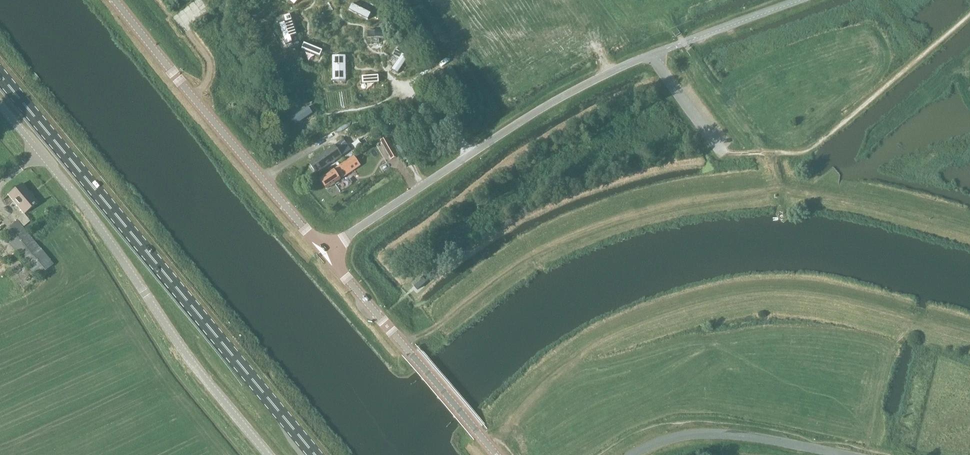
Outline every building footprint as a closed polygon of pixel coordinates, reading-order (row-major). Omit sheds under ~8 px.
[(352,4),(349,11),(368,20),(371,14),(352,4)] [(286,23),(279,25),(284,39),(286,45),(293,43),(291,37),(297,35),(295,29),(290,15),(284,17),(286,23)] [(304,43),(302,49),(321,57),(323,51),(304,43)] [(399,60),(392,70),(397,74),(408,58),(396,50),(392,56),(399,60)] [(346,56),(332,56),(333,81),(346,81),(346,56)] [(286,62),(283,68),(296,73),(299,68),(286,62)] [(288,86),(271,98),(276,104),(292,93),(288,86)] [(308,107),(292,119),(296,125),(312,114),(308,107)] [(398,133),(393,136),(398,145),(403,142),(398,133)] [(386,151),(393,148),(387,137),(380,141),(386,151)] [(317,174),(351,150),(344,140),(309,163),(317,174)] [(327,189),(360,166),(353,157),(320,180),(327,189)] [(9,197),(24,215),(38,204),(23,186),(9,197)] [(18,220),(24,228),(30,222),(24,215),(18,220)] [(53,264),(17,221),(0,235),(36,279),(53,264)] [(417,290),(424,284),(426,282),(421,276),(412,284),(417,290)]
